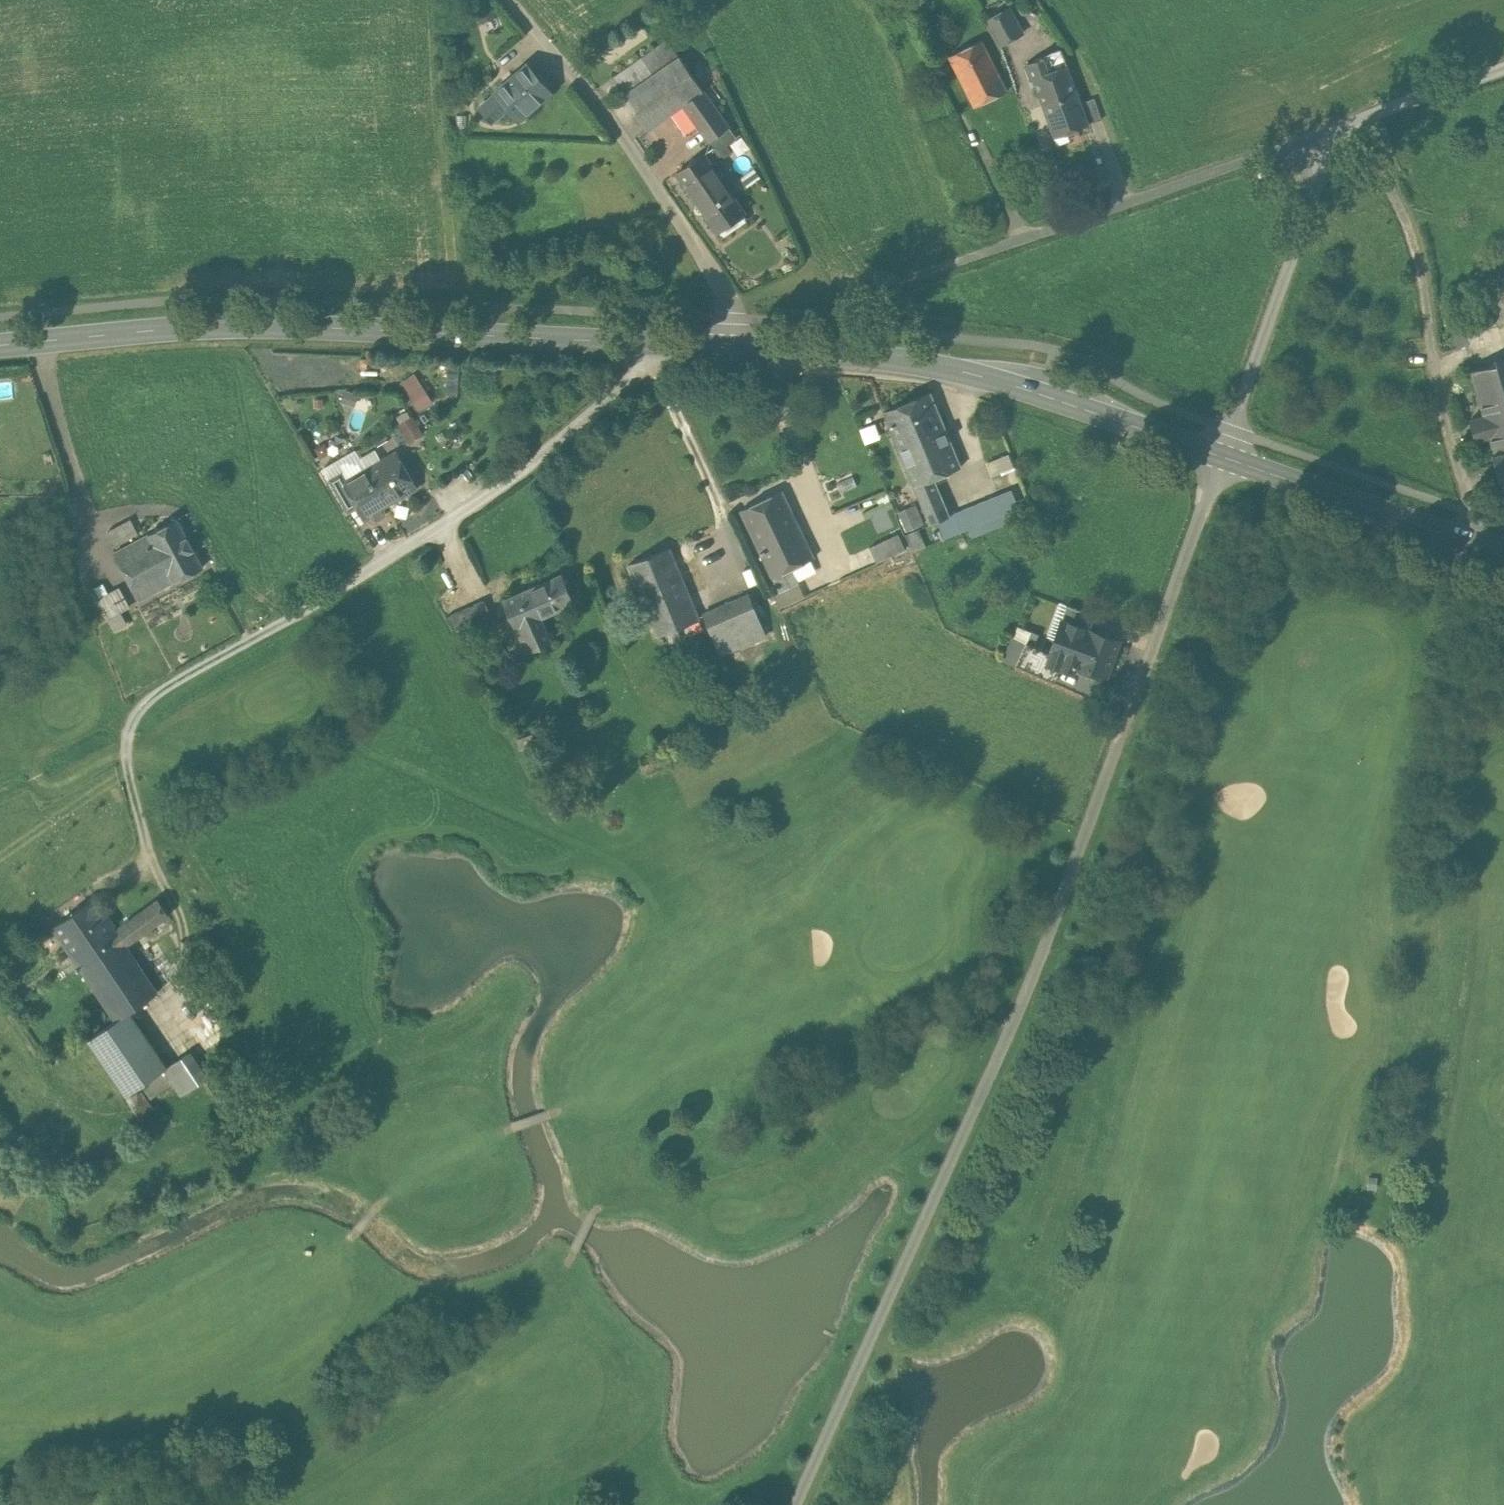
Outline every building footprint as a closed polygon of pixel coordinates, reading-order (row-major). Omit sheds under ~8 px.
[(1009,7),(987,20),(1001,45),(1023,32),(1009,7)] [(614,78),(624,95),(680,56),(668,40),(614,78)] [(982,40),(950,56),(969,93),(1001,77),(982,40)] [(1062,48),(1043,56),(1043,55),(1041,56),(1041,57),(1029,62),(1029,61),(1027,62),(1029,66),(1025,67),(1029,79),(1033,77),(1043,104),(1055,136),(1089,123),(1081,102),(1067,64),(1068,63),(1062,48)] [(680,56),(624,95),(648,128),(663,118),(683,103),(703,89),(680,56)] [(550,91),(527,65),(496,91),(496,92),(479,107),(492,122),(510,107),(519,118),(550,91)] [(1001,77),(969,93),(975,106),(1007,90),(1001,77)] [(729,126),(703,89),(683,103),(694,119),(709,140),(719,133),(729,126)] [(1095,97),(1081,102),(1089,123),(1102,119),(1095,97)] [(694,119),(683,103),(663,118),(674,133),(694,119)] [(735,135),(729,126),(719,133),(726,142),(735,135)] [(726,142),(719,133),(709,140),(722,158),(732,151),(726,142)] [(745,212),(704,153),(677,172),(718,231),(719,230),(722,234),(746,217),(743,213),(745,212)] [(1454,307),(1461,331),(1503,319),(1503,294),(1454,307)] [(1494,363),(1503,398),(1503,360),(1494,363)] [(1471,370),(1484,414),(1470,418),(1476,440),(1490,436),(1495,452),(1503,450),(1503,398),(1494,363),(1471,370)] [(417,369),(400,379),(417,409),(434,399),(417,369)] [(354,393),(346,390),(343,398),(351,401),(354,393)] [(930,392),(884,411),(906,464),(952,445),(930,392)] [(412,416),(400,423),(407,436),(420,429),(412,416)] [(952,445),(906,464),(930,523),(937,521),(944,537),(969,527),(962,509),(953,513),(950,516),(934,477),(961,466),(952,445)] [(1011,449),(989,458),(995,472),(1017,463),(1011,449)] [(396,450),(367,467),(357,450),(324,469),(329,479),(342,472),(346,479),(344,480),(358,505),(365,518),(418,488),(396,450)] [(1492,453),(1503,492),(1503,491),(1503,450),(1495,452),(1492,453)] [(342,472),(329,479),(348,511),(358,505),(344,480),(346,479),(342,472)] [(999,494),(1006,512),(1023,506),(1016,488),(999,494)] [(783,490),(740,510),(772,576),(791,567),(792,567),(814,556),(783,490)] [(975,504),(962,509),(969,527),(1000,515),(1006,512),(999,494),(975,504)] [(917,501),(897,509),(905,529),(925,521),(917,501)] [(1000,515),(969,527),(972,535),(1003,523),(1000,515)] [(204,566),(178,518),(149,534),(164,562),(152,569),(162,588),(204,566)] [(131,519),(109,531),(116,544),(138,532),(131,519)] [(922,525),(908,531),(915,548),(929,542),(922,525)] [(899,533),(870,547),(877,561),(906,548),(899,533)] [(149,534),(115,552),(140,600),(162,588),(152,569),(164,562),(149,534)] [(670,547),(629,564),(658,635),(700,618),(670,547)] [(791,567),(772,576),(779,591),(799,582),(792,567),(791,567)] [(561,573),(504,598),(517,627),(505,632),(516,655),(531,648),(551,639),(541,617),(574,602),(561,573)] [(130,606),(120,587),(109,593),(118,612),(121,611),(130,606)] [(118,612),(109,593),(99,598),(115,629),(127,622),(121,611),(118,612)] [(749,593),(703,613),(713,636),(730,629),(759,616),(749,593)] [(485,598),(448,615),(462,642),(497,626),(485,598)] [(1094,614),(1068,605),(1062,619),(1089,629),(1094,614)] [(1089,629),(1062,619),(1050,652),(1065,659),(1065,660),(1076,664),(1076,663),(1107,674),(1119,640),(1089,629)] [(730,629),(713,636),(721,654),(738,647),(730,629)] [(1014,636),(1005,660),(1016,665),(1027,641),(1014,636)] [(1050,652),(1027,641),(1016,665),(1054,682),(1065,660),(1065,659),(1050,652)] [(96,897),(54,926),(73,954),(112,926),(115,924),(96,897)] [(112,926),(73,954),(79,964),(117,1019),(130,1011),(156,992),(126,946),(169,915),(158,899),(114,929),(112,926)] [(73,954),(62,961),(69,971),(79,964),(73,954)] [(130,1011),(117,1019),(88,1039),(127,1094),(168,1066),(130,1011)] [(188,1054),(169,1067),(185,1090),(203,1078),(203,1077),(188,1054)] [(167,1068),(141,1087),(149,1099),(176,1081),(167,1068)] [(217,1068),(203,1077),(203,1078),(218,1099),(232,1090),(217,1068)]
